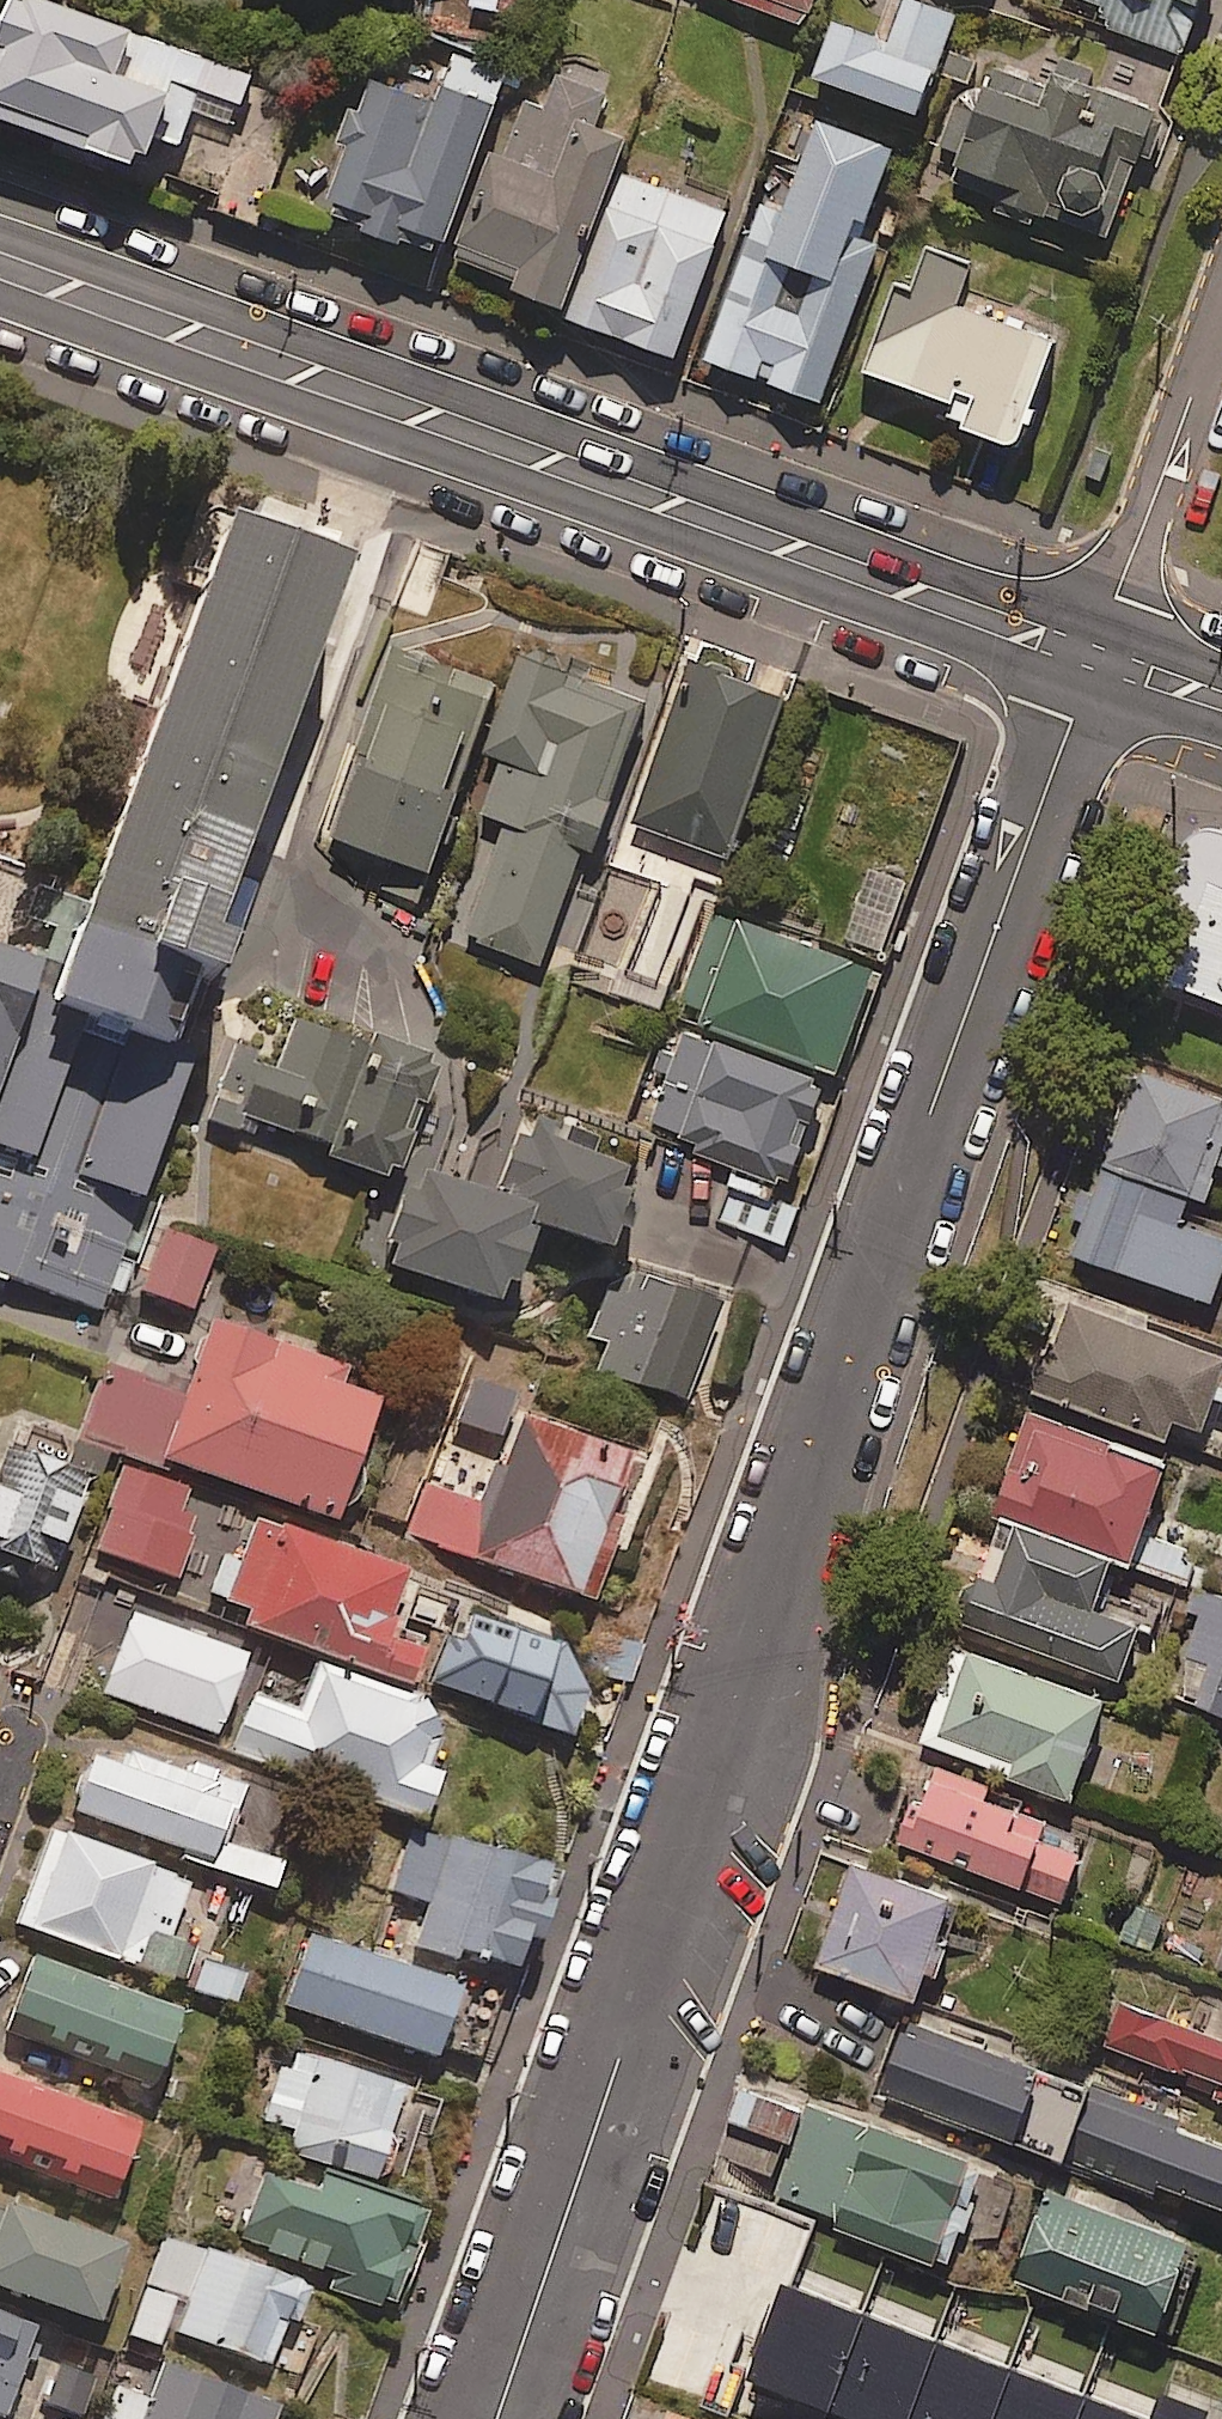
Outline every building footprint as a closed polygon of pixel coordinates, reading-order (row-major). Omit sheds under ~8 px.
[(196,94),(240,110),(252,76),(39,0),(12,0),(0,34),(0,118),(143,169),(154,139),(177,147),(196,94)] [(470,7),(524,19),(528,0),(472,0),(470,7)] [(802,25),(811,0),(731,0),(802,25)] [(906,0),(905,0),(889,45),(834,25),(815,79),(918,116),(954,17),(906,0)] [(1107,8),(1100,26),(1182,54),(1201,0),(1084,0),(1107,8)] [(505,74),(454,56),(437,102),(372,79),(323,213),(440,255),(505,74)] [(961,158),(952,183),(1001,200),(996,213),(1031,226),(1036,213),(1110,240),(1155,115),(1051,78),(1047,90),(993,70),(981,102),(959,94),(939,150),(961,158)] [(604,98),(551,79),(540,107),(524,101),(503,159),(492,155),(454,258),(519,283),(515,292),(562,309),(623,143),(592,131),(604,98)] [(201,130),(181,181),(226,198),(219,216),(254,230),(300,115),(256,98),(238,144),(201,130)] [(899,146),(815,116),(783,205),(765,198),(703,371),(823,415),(888,235),(870,228),(899,146)] [(727,215),(627,177),(574,321),(673,358),(727,215)] [(970,267),(927,252),(913,292),(898,287),(868,374),(953,404),(947,423),(1016,447),(1053,344),(955,310),(970,267)] [(19,956),(0,949),(0,1274),(103,1311),(196,1052),(174,1044),(198,977),(221,986),(234,948),(216,942),(350,572),(230,529),(94,907),(43,889),(19,956)] [(493,682),(395,650),(333,841),(386,858),(376,889),(421,903),(493,682)] [(643,702),(520,659),(488,752),(502,757),(482,813),(503,821),(462,938),(541,965),(581,849),(591,852),(643,702)] [(784,702),(689,668),(633,824),(729,858),(784,702)] [(1213,830),(1201,829),(1190,834),(1182,844),(1159,906),(1161,906),(1195,918),(1192,926),(1170,986),(1221,1004),(1221,833),(1213,830)] [(906,881),(869,868),(844,939),(881,952),(906,881)] [(873,970),(712,914),(677,1018),(837,1073),(873,970)] [(331,1146),(366,1047),(296,1023),(278,1075),(228,1058),(207,1120),(244,1133),(249,1118),(331,1146)] [(671,1075),(653,1123),(682,1134),(678,1146),(742,1169),(723,1222),(785,1244),(802,1198),(786,1192),(824,1084),(685,1035),(677,1057),(659,1051),(653,1069),(671,1075)] [(366,1047),(331,1146),(327,1158),(398,1183),(439,1062),(369,1038),(366,1047)] [(1103,1169),(1188,1197),(1206,1203),(1209,1194),(1218,1166),(1221,1168),(1221,1101),(1134,1073),(1118,1119),(1116,1127),(1114,1135),(1103,1169)] [(516,1185),(513,1193),(540,1202),(534,1218),(617,1246),(637,1187),(629,1184),(636,1161),(556,1134),(560,1122),(540,1115),(532,1137),(520,1133),(503,1181),(516,1185)] [(408,1181),(389,1237),(401,1241),(394,1263),(503,1299),(510,1278),(523,1282),(541,1227),(530,1223),(534,1218),(540,1202),(513,1193),(427,1167),(421,1185),(408,1181)] [(1188,1197),(1103,1169),(1093,1199),(1090,1209),(1087,1217),(1073,1258),(1210,1303),(1221,1268),(1221,1240),(1179,1226),(1181,1219),(1188,1197)] [(165,1228),(142,1291),(195,1310),(218,1248),(165,1228)] [(625,1294),(603,1286),(586,1334),(608,1342),(598,1370),(690,1402),(722,1307),(631,1276),(625,1294)] [(1019,1327),(1043,1335),(1053,1306),(1029,1298),(1019,1327)] [(1069,1304),(1039,1390),(1172,1436),(1178,1420),(1219,1434),(1221,1425),(1221,1356),(1069,1304)] [(166,1471),(170,1462),(340,1522),(382,1401),(342,1387),(348,1370),(213,1323),(188,1394),(109,1366),(83,1442),(166,1471)] [(516,1397),(473,1381),(458,1422),(501,1438),(516,1397)] [(998,1521),(1109,1560),(1129,1566),(1187,1587),(1194,1567),(1181,1563),(1186,1549),(1141,1534),(1150,1509),(1167,1461),(1026,1413),(1024,1420),(1021,1428),(1018,1437),(990,1518),(998,1521)] [(635,1459),(523,1416),(488,1509),(428,1486),(410,1534),(595,1604),(621,1535),(608,1530),(635,1459)] [(8,1450),(0,1468),(0,1572),(51,1594),(96,1488),(8,1450)] [(96,1550),(179,1579),(195,1531),(180,1526),(192,1491),(124,1468),(96,1550)] [(410,1574),(261,1520),(245,1565),(224,1557),(210,1594),(257,1612),(251,1628),(413,1687),(427,1649),(388,1635),(410,1574)] [(1109,1560),(998,1521),(983,1560),(980,1568),(977,1576),(959,1626),(1116,1683),(1136,1628),(1090,1612),(1109,1560)] [(1181,1613),(1194,1618),(1165,1696),(1221,1717),(1221,1605),(1221,1603),(1221,1597),(1191,1588),(1181,1613)] [(248,1661),(133,1619),(105,1695),(220,1737),(248,1661)] [(1103,1702),(952,1647),(925,1724),(922,1731),(920,1736),(918,1742),(1069,1796),(1103,1702)] [(447,1719),(325,1673),(307,1719),(255,1699),(235,1753),(426,1824),(444,1777),(427,1771),(447,1719)] [(185,1863),(274,1897),(285,1869),(223,1845),(240,1799),(100,1746),(75,1810),(189,1854),(185,1863)] [(1034,1816),(923,1776),(898,1845),(952,1864),(1062,1905),(1067,1906),(1085,1857),(1045,1843),(1053,1823),(1034,1816)] [(527,1941),(541,1945),(554,1905),(541,1900),(550,1875),(414,1829),(393,1890),(430,1903),(415,1948),(456,1962),(460,1950),(518,1969),(527,1941)] [(192,1882),(61,1833),(26,1927),(157,1976),(192,1882)] [(949,1900),(849,1865),(836,1903),(832,1913),(829,1923),(813,1966),(905,1998),(913,2001),(949,1900)] [(1116,1942),(1148,1955),(1163,1916),(1130,1904),(1116,1942)] [(462,1992),(311,1939),(287,2007),(438,2060),(462,1992)] [(184,2018),(37,1962),(11,2031),(158,2086),(184,2018)] [(1166,2019),(1125,2004),(1111,2044),(1221,2083),(1221,2038),(1166,2019)] [(1059,2160),(1086,2087),(904,2021),(877,2094),(966,2126),(1059,2160)] [(289,2151),(385,2186),(399,2150),(388,2146),(411,2084),(289,2040),(261,2115),(297,2128),(289,2151)] [(0,2079),(0,2158),(118,2198),(142,2128),(0,2079)] [(1059,2160),(1153,2194),(1156,2185),(1221,2208),(1221,2148),(1175,2132),(1179,2121),(1086,2087),(1059,2160)] [(741,2091),(739,2090),(727,2121),(783,2142),(789,2144),(801,2113),(741,2091)] [(968,2163),(805,2104),(772,2196),(835,2219),(832,2229),(933,2265),(935,2260),(945,2263),(955,2235),(957,2229),(965,2232),(975,2204),(970,2203),(980,2174),(966,2169),(968,2163)] [(318,2195),(267,2176),(243,2241),(337,2276),(332,2290),(392,2312),(428,2216),(325,2177),(318,2195)] [(1187,2243),(1045,2192),(1014,2280),(1155,2330),(1187,2243)] [(2,2212),(0,2218),(0,2292),(100,2326),(125,2254),(2,2212)] [(179,2334),(272,2368),(288,2323),(300,2327),(313,2293),(166,2239),(132,2332),(174,2347),(179,2334)] [(779,2281),(762,2332),(760,2338),(752,2357),(743,2381),(846,2418),(1207,2418),(1210,2410),(1164,2393),(1158,2391),(1154,2400),(1148,2417),(1083,2394),(1010,2366),(935,2339),(862,2312),(790,2285),(779,2281)] [(0,2315),(0,2418),(5,2418),(40,2331),(0,2315)] [(58,2369),(46,2407),(83,2418),(84,2418),(96,2381),(58,2369)] [(280,2414),(164,2371),(152,2404),(118,2391),(108,2418),(278,2418),(280,2414)]
